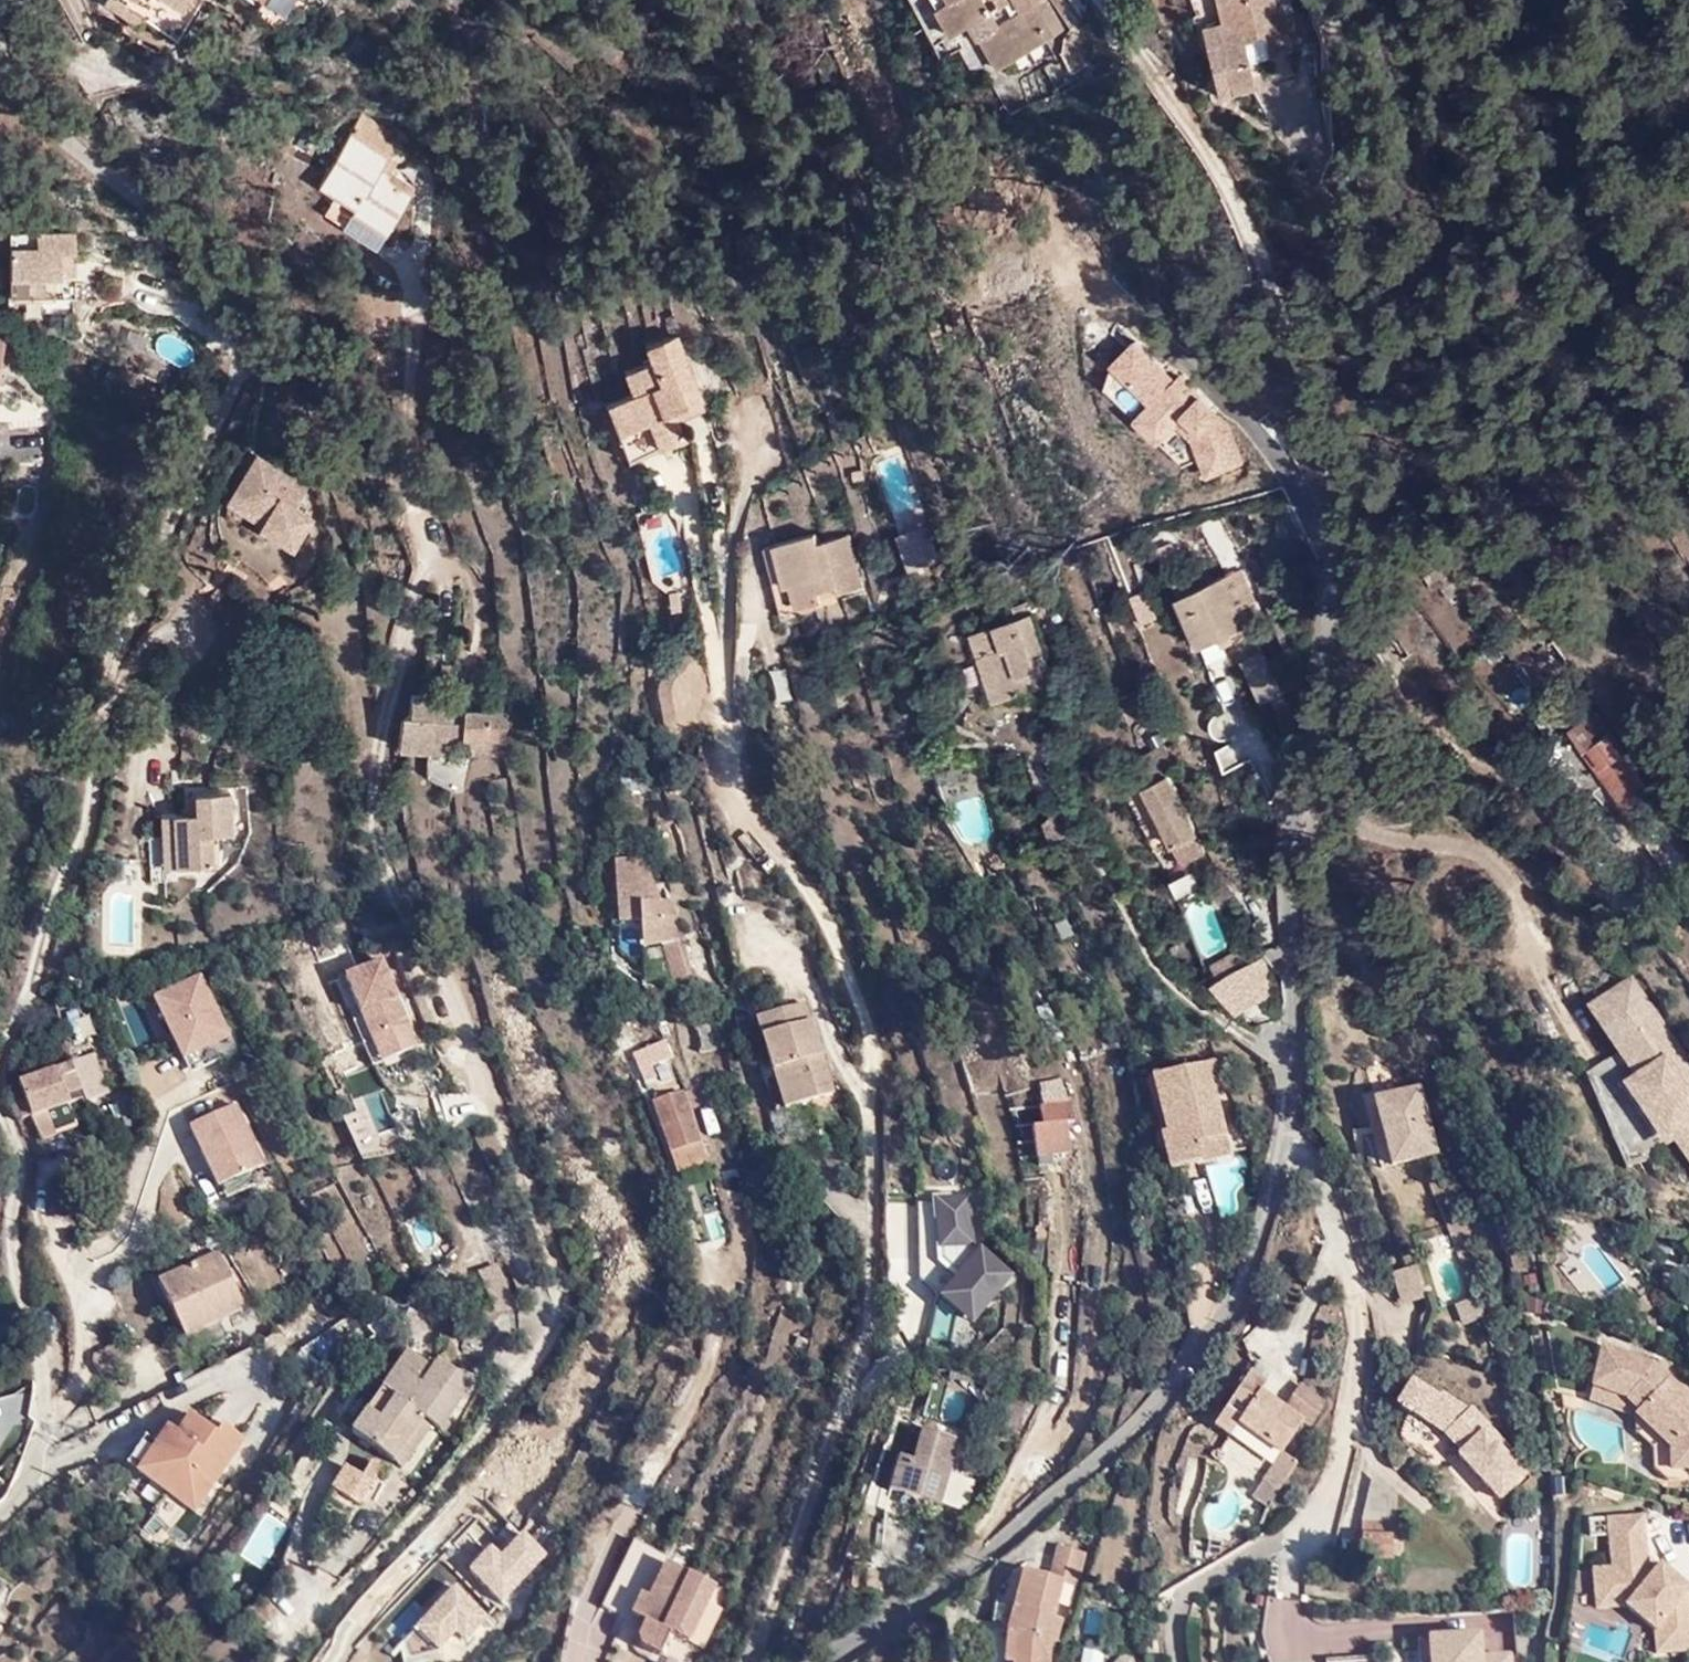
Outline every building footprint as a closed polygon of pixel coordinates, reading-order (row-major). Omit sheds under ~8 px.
[(110,4),(152,35),(157,28),(178,42),(212,0),(113,0),(110,4)] [(942,19),(977,4),(994,42),(975,50),(991,87),(1058,59),(1049,40),(1067,32),(1054,0),(934,0),(942,19)] [(1233,29),(1211,28),(1212,89),(1221,89),(1222,106),(1269,106),(1268,73),(1299,73),(1298,0),(1233,0),(1233,29)] [(358,113),(349,127),(389,150),(397,137),(396,136),(358,113)] [(373,177),(411,201),(418,189),(392,172),(398,162),(387,155),(373,177)] [(371,248),(380,234),(346,212),(337,226),(371,248)] [(38,247),(13,248),(12,278),(76,276),(75,234),(38,235),(38,247)] [(1139,337),(1097,378),(1131,413),(1129,414),(1181,467),(1189,459),(1211,481),(1247,447),(1139,337)] [(658,375),(630,387),(636,411),(616,418),(639,473),(690,453),(683,432),(711,421),(683,346),(653,357),(658,375)] [(246,468),(225,502),(262,530),(255,542),(285,563),(307,536),(289,522),(302,503),(246,468)] [(906,569),(939,560),(928,522),(895,531),(906,569)] [(862,588),(850,536),(818,545),(816,533),(774,542),(783,584),(790,582),(795,603),(822,596),(862,588)] [(1243,567),(1179,598),(1198,647),(1248,623),(1241,608),(1259,599),(1243,567)] [(1147,591),(1130,597),(1140,622),(1156,617),(1147,591)] [(1033,613),(970,634),(994,705),(1057,684),(1033,613)] [(1262,648),(1240,658),(1257,700),(1280,690),(1262,648)] [(783,671),(770,673),(775,699),(788,697),(783,671)] [(393,748),(396,748),(447,754),(448,735),(506,741),(509,712),(461,707),(460,719),(448,718),(450,698),(406,694),(404,711),(396,710),(393,748)] [(1595,709),(1570,728),(1626,809),(1653,789),(1595,709)] [(1149,785),(1143,788),(1172,847),(1173,847),(1182,865),(1207,853),(1198,835),(1199,834),(1170,777),(1178,773),(1164,745),(1136,759),(1149,785)] [(193,805),(176,805),(176,813),(174,813),(174,837),(150,838),(152,881),(173,880),(174,863),(213,863),(213,856),(223,855),(223,833),(234,833),(233,823),(244,824),(244,786),(194,786),(193,805)] [(616,915),(616,922),(616,923),(617,923),(618,929),(640,926),(640,948),(649,947),(649,952),(662,952),(673,988),(678,986),(688,1019),(714,1011),(702,984),(693,982),(697,981),(676,913),(676,906),(673,904),(672,900),(667,901),(662,898),(648,870),(643,857),(613,861),(613,863),(612,863),(611,892),(616,915)] [(1168,878),(1175,896),(1199,886),(1192,868),(1168,878)] [(621,955),(638,951),(633,932),(617,936),(621,955)] [(1213,970),(1240,963),(1237,951),(1210,958),(1213,970)] [(1263,956),(1213,974),(1226,1012),(1276,994),(1263,956)] [(380,960),(341,977),(370,1039),(409,1021),(380,960)] [(180,1061),(230,1036),(197,972),(147,998),(180,1061)] [(828,978),(821,980),(829,1001),(835,998),(828,978)] [(1600,1006),(1623,1043),(1590,1071),(1630,1158),(1646,1162),(1681,1131),(1688,1144),(1688,1056),(1639,981),(1600,1006)] [(800,1010),(751,1028),(785,1115),(835,1097),(800,1010)] [(87,1059),(18,1080),(31,1117),(59,1108),(72,1104),(69,1093),(95,1084),(87,1059)] [(1216,1061),(1149,1077),(1150,1079),(1163,1134),(1159,1134),(1168,1173),(1231,1158),(1215,1087),(1222,1085),(1216,1061)] [(1057,1065),(1035,1072),(1041,1091),(1035,1091),(1039,1112),(1028,1113),(1034,1155),(1068,1150),(1064,1109),(1070,1107),(1067,1087),(1065,1087),(1057,1065)] [(96,1084),(81,1089),(86,1100),(100,1095),(96,1084)] [(1418,1084),(1370,1096),(1388,1164),(1436,1153),(1418,1084)] [(683,1091),(650,1103),(670,1153),(671,1153),(677,1182),(710,1176),(697,1112),(691,1113),(683,1091)] [(212,1187),(263,1165),(234,1102),(184,1124),(212,1187)] [(59,1108),(31,1117),(41,1139),(57,1134),(53,1122),(62,1119),(59,1108)] [(1069,1203),(1073,1165),(1057,1163),(1053,1201),(1069,1203)] [(919,1267),(972,1264),(968,1194),(915,1197),(919,1267)] [(422,1246),(437,1236),(423,1216),(409,1226),(422,1246)] [(178,1331),(181,1329),(186,1339),(244,1309),(239,1298),(244,1295),(214,1244),(148,1285),(178,1331)] [(976,1246),(918,1333),(953,1356),(1011,1270),(976,1246)] [(499,1260),(476,1267),(490,1315),(513,1309),(499,1260)] [(1415,1268),(1394,1274),(1404,1303),(1424,1296),(1415,1268)] [(1475,1299),(1458,1307),(1464,1323),(1482,1316),(1475,1299)] [(418,1336),(364,1416),(363,1418),(414,1452),(443,1408),(452,1414),(482,1369),(447,1345),(442,1353),(418,1336)] [(1595,1393),(1633,1405),(1674,1443),(1678,1465),(1688,1464),(1688,1392),(1656,1359),(1603,1341),(1595,1393)] [(1262,1377),(1246,1365),(1205,1425),(1223,1436),(1231,1424),(1275,1454),(1300,1419),(1255,1389),(1262,1377)] [(1302,1380),(1283,1401),(1309,1423),(1327,1401),(1302,1380)] [(1437,1397),(1412,1382),(1398,1404),(1447,1434),(1445,1436),(1461,1453),(1459,1455),(1499,1499),(1525,1475),(1483,1432),(1489,1426),(1472,1409),(1471,1411),(1443,1395),(1437,1397)] [(136,1472),(195,1515),(245,1441),(223,1426),(218,1434),(191,1415),(179,1433),(168,1426),(136,1472)] [(918,1446),(911,1461),(899,1457),(893,1477),(888,1488),(889,1489),(889,1490),(902,1494),(926,1504),(927,1502),(939,1506),(959,1441),(956,1440),(958,1434),(927,1422),(924,1430),(922,1430),(918,1446)] [(374,1462),(354,1451),(336,1478),(372,1497),(394,1454),(382,1448),(374,1462)] [(1267,1508),(1299,1462),(1283,1451),(1252,1498),(1267,1508)] [(1644,1516),(1605,1519),(1609,1568),(1590,1567),(1594,1612),(1624,1610),(1654,1631),(1656,1657),(1688,1653),(1688,1584),(1686,1584),(1659,1564),(1649,1573),(1644,1516)] [(1393,1517),(1355,1518),(1355,1559),(1400,1559),(1401,1536),(1393,1536),(1393,1517)] [(521,1530),(497,1555),(489,1548),(458,1580),(489,1611),(546,1553),(521,1530)] [(644,1592),(662,1556),(635,1543),(617,1580),(644,1592)] [(1000,1632),(1003,1633),(1016,1634),(1016,1655),(1002,1653),(1001,1661),(1049,1661),(1050,1648),(1056,1649),(1061,1620),(1052,1617),(1061,1583),(1073,1586),(1084,1551),(1055,1544),(1047,1566),(1009,1556),(992,1623),(1002,1626),(1000,1632)] [(639,1594),(631,1614),(703,1649),(722,1611),(707,1604),(715,1588),(668,1566),(652,1601),(639,1594)] [(405,1661),(433,1661),(458,1637),(461,1641),(486,1616),(453,1584),(390,1647),(405,1661)] [(1285,1626),(1263,1632),(1271,1661),(1285,1661),(1308,1656),(1298,1619),(1284,1623),(1285,1626)] [(1401,1633),(1403,1661),(1505,1661),(1504,1650),(1475,1653),(1474,1630),(1401,1633)] [(1003,1633),(1002,1653),(1016,1655),(1016,1634),(1003,1633)] [(661,1661),(687,1661),(693,1649),(672,1639),(661,1661)] [(1102,1651),(1081,1649),(1079,1661),(1100,1661),(1102,1651)]
